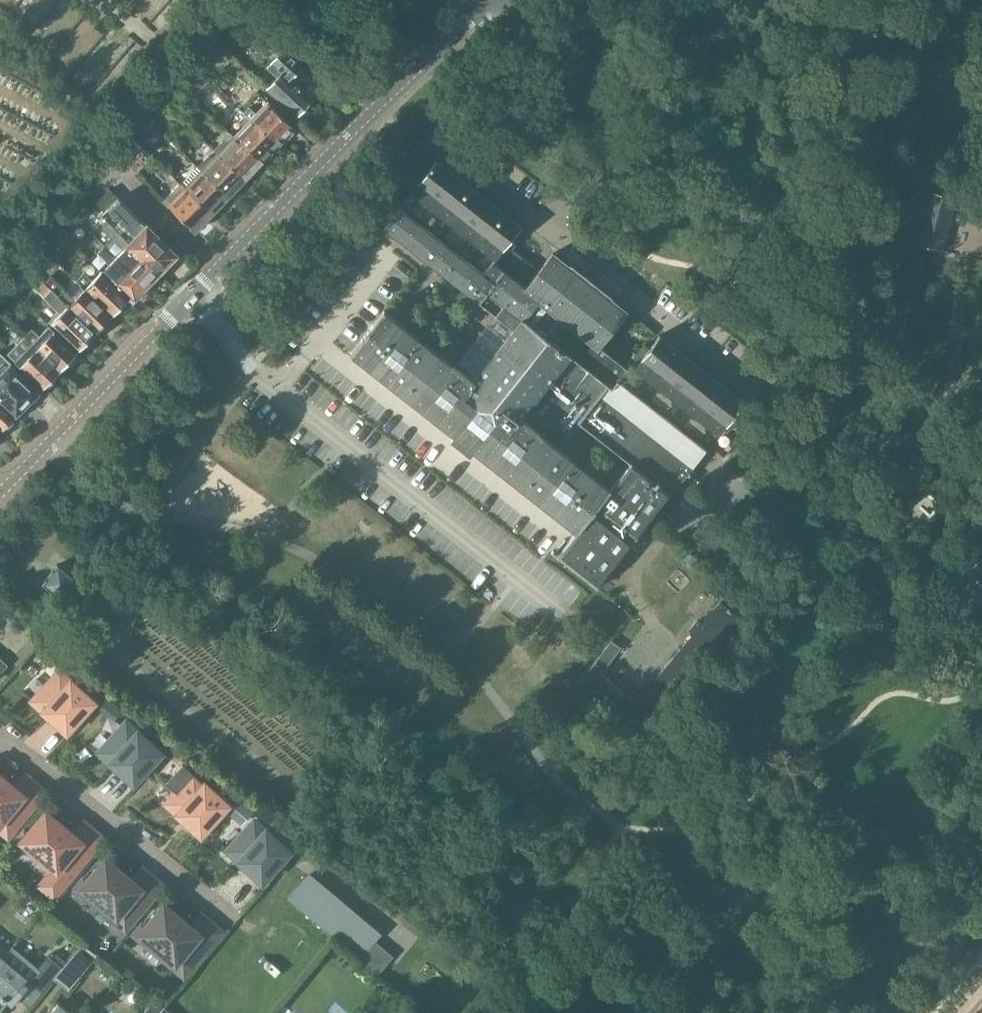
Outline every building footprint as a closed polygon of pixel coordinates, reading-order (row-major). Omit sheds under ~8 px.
[(279,78),(268,89),(297,117),(314,100),(292,79),(303,68),(285,50),(268,68),(279,78)] [(201,72),(187,87),(195,96),(210,80),(201,72)] [(250,104),(243,111),(248,116),(252,119),(279,145),(286,139),(289,138),(293,134),(293,131),(295,129),(268,102),(258,112),(250,104)] [(235,136),(262,162),(263,162),(265,160),(268,160),(272,156),(272,152),(279,145),(252,119),(248,116),(241,123),(244,127),(235,136)] [(235,136),(219,153),(246,179),(247,178),(250,178),(255,173),(255,169),(262,162),(235,136)] [(126,150),(133,156),(141,146),(135,140),(126,150)] [(202,170),(229,196),(230,195),(234,195),(239,190),(239,186),(246,179),(219,153),(202,170)] [(137,157),(130,165),(137,173),(145,165),(137,157)] [(415,210),(421,215),(453,174),(436,160),(411,192),(423,201),(415,210)] [(202,170),(186,187),(213,213),(214,212),(217,212),(222,207),(222,203),(229,196),(202,170)] [(470,187),(453,174),(421,215),(426,219),(434,210),(445,219),(470,187)] [(213,213),(186,187),(169,204),(196,231),(197,229),(201,229),(206,224),(206,220),(213,213)] [(449,237),(455,241),(487,200),(470,187),(445,219),(457,228),(449,237)] [(137,237),(130,244),(128,247),(157,275),(175,256),(110,190),(96,204),(105,213),(109,209),(137,237)] [(904,239),(943,249),(957,199),(928,191),(925,201),(915,199),(904,239)] [(468,236),(479,245),(504,214),(487,200),(455,241),(460,246),(468,236)] [(453,364),(452,363),(451,364),(384,311),(351,353),(455,435),(452,439),(470,453),(473,449),(577,531),(560,552),(556,553),(553,550),(552,552),(598,589),(655,516),(685,478),(706,452),(707,450),(649,405),(629,389),(618,380),(628,367),(621,361),(600,345),(626,311),(609,298),(610,297),(571,266),(570,267),(553,254),(540,271),(527,287),(494,262),(484,274),(476,268),(399,208),(382,229),(384,231),(385,230),(387,229),(478,300),(477,301),(513,329),(513,330),(514,331),(475,380),(474,380),(473,380),(453,364)] [(483,264),(488,268),(494,261),(506,246),(511,249),(515,244),(511,240),(521,227),(504,214),(479,245),(491,254),(483,264)] [(105,247),(117,258),(146,286),(157,275),(128,247),(130,244),(118,232),(109,223),(103,229),(113,239),(105,247)] [(111,264),(103,272),(130,298),(132,300),(146,286),(117,258),(105,247),(99,253),(111,264)] [(85,289),(113,316),(119,309),(123,309),(128,305),(128,300),(130,298),(103,272),(102,273),(101,273),(85,289)] [(113,316),(82,287),(73,296),(55,278),(47,286),(96,333),(103,326),(107,326),(112,322),(111,317),(113,316)] [(47,286),(45,284),(38,291),(59,311),(49,321),(80,350),(81,349),(85,349),(89,345),(89,340),(96,333),(47,286)] [(11,324),(24,337),(60,371),(67,364),(71,364),(76,359),(75,356),(78,353),(54,331),(51,329),(46,329),(41,335),(41,338),(18,317),(11,324)] [(641,373),(652,381),(677,349),(660,336),(650,349),(645,345),(638,355),(630,349),(621,361),(628,367),(618,380),(629,389),(641,373)] [(60,371),(24,337),(7,354),(43,389),(45,387),(48,387),(54,382),(53,378),(60,371)] [(655,400),(661,404),(694,363),(677,349),(652,381),(663,390),(655,400)] [(0,351),(0,378),(28,405),(32,401),(36,401),(41,396),(40,392),(41,391),(11,361),(0,351)] [(674,399),(686,408),(711,376),(694,363),(661,404),(667,409),(674,399)] [(728,389),(711,376),(686,408),(697,417),(689,426),(695,431),(728,389)] [(25,408),(28,405),(0,378),(0,403),(15,418),(17,416),(20,416),(25,412),(24,409),(25,408)] [(728,389),(695,431),(700,435),(708,425),(720,434),(745,403),(728,389)] [(14,419),(15,418),(0,403),(0,433),(4,429),(5,428),(9,428),(15,422),(14,419)] [(41,574),(45,577),(44,579),(46,580),(43,585),(63,600),(66,596),(68,596),(75,587),(74,586),(77,580),(57,565),(53,570),(52,569),(51,571),(46,567),(41,574)] [(624,704),(641,716),(663,720),(668,723),(749,625),(721,602),(721,603),(720,603),(703,624),(698,620),(691,629),(696,633),(645,694),(627,699),(624,704)] [(611,641),(587,676),(604,689),(610,681),(603,675),(623,650),(611,641)] [(87,696),(60,674),(48,688),(37,679),(21,698),(59,730),(87,696)] [(159,752),(132,729),(120,743),(109,734),(93,754),(131,786),(159,752)] [(8,835),(33,805),(12,787),(0,777),(0,828),(8,835)] [(200,837),(229,803),(202,780),(190,794),(179,785),(162,805),(200,837)] [(46,814),(29,834),(23,841),(55,868),(40,886),(54,898),(76,871),(75,870),(91,851),(70,834),(46,814)] [(260,883),(289,849),(261,826),(250,840),(239,831),(222,851),(260,883)] [(105,861),(89,881),(83,889),(116,916),(114,919),(126,929),(150,898),(130,881),(105,861)] [(307,876),(287,898),(333,936),(353,915),(307,876)] [(164,907),(148,927),(142,934),(156,947),(161,952),(162,951),(175,962),(173,964),(185,974),(209,944),(188,927),(164,907)] [(66,963),(81,975),(97,956),(82,943),(66,963)] [(0,962),(0,1012),(9,1002),(12,1005),(12,1006),(12,1007),(35,981),(45,989),(63,968),(51,958),(40,972),(12,948),(8,953),(0,962)] [(143,1012),(159,1012),(164,1007),(155,999),(143,1012)] [(59,1004),(51,1012),(70,1012),(59,1004)]
